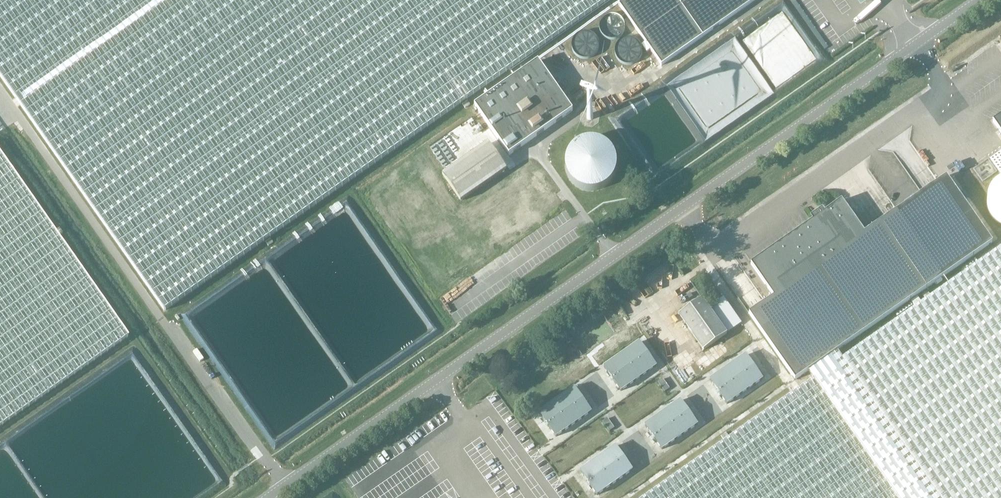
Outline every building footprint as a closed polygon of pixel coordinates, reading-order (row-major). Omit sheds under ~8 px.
[(164,311),(608,0),(0,0),(0,76),(164,311)] [(618,5),(661,66),(755,0),(625,0),(618,5)] [(538,60),(474,105),(509,154),(572,110),(538,60)] [(1000,133),(1000,115),(992,121),(1000,133)] [(595,191),(598,190),(599,190),(601,189),(603,188),(605,187),(607,185),(609,184),(610,183),(611,181),(613,179),(614,177),(615,174),(616,173),(616,170),(617,167),(617,165),(617,163),(616,161),(616,159),(616,158),(615,156),(614,154),(613,152),(611,150),(609,147),(607,145),(606,145),(605,144),(603,143),(601,142),(600,141),(598,140),(596,140),(594,140),(592,140),(588,140),(585,140),(582,141),(580,142),(579,143),(578,143),(575,145),(574,146),(573,147),(570,150),(569,152),(568,154),(567,156),(566,159),(565,162),(565,164),(565,166),(565,169),(566,172),(567,174),(568,177),(570,180),(571,182),(573,184),(575,186),(578,188),(580,189),(583,190),(586,191),(589,191),(592,191),(595,191)] [(488,143),(442,175),(461,202),(506,170),(488,143)] [(127,337),(0,155),(0,426),(127,337)] [(915,159),(911,161),(921,179),(925,177),(915,159)] [(999,249),(843,359),(837,351),(935,282),(936,285),(942,280),(941,278),(943,277),(993,242),(946,176),(897,210),(864,233),(841,200),(841,201),(824,212),(822,209),(810,217),(812,221),(774,247),(750,264),(773,297),(766,302),(765,302),(749,313),(749,314),(774,350),(792,376),(795,380),(808,371),(814,379),(807,384),(791,395),(774,407),(644,497),(1000,497),(1000,248),(999,249)] [(1000,181),(998,182),(996,184),(994,185),(993,186),(993,187),(991,188),(991,189),(990,191),(988,194),(988,197),(987,198),(987,200),(987,203),(987,206),(988,209),(989,212),(990,214),(991,215),(992,217),(994,219),(995,220),(997,222),(999,223),(1000,224),(1000,181)] [(856,199),(852,202),(865,219),(869,216),(856,199)] [(680,314),(705,350),(728,334),(702,298),(680,314)] [(639,342),(604,367),(621,391),(656,366),(639,342)] [(763,379),(746,355),(710,381),(727,404),(763,379)] [(575,388),(539,413),(556,437),(592,412),(575,388)] [(662,450),(698,425),(681,401),(645,426),(662,450)] [(597,495),(632,470),(616,446),(580,471),(597,495)]
